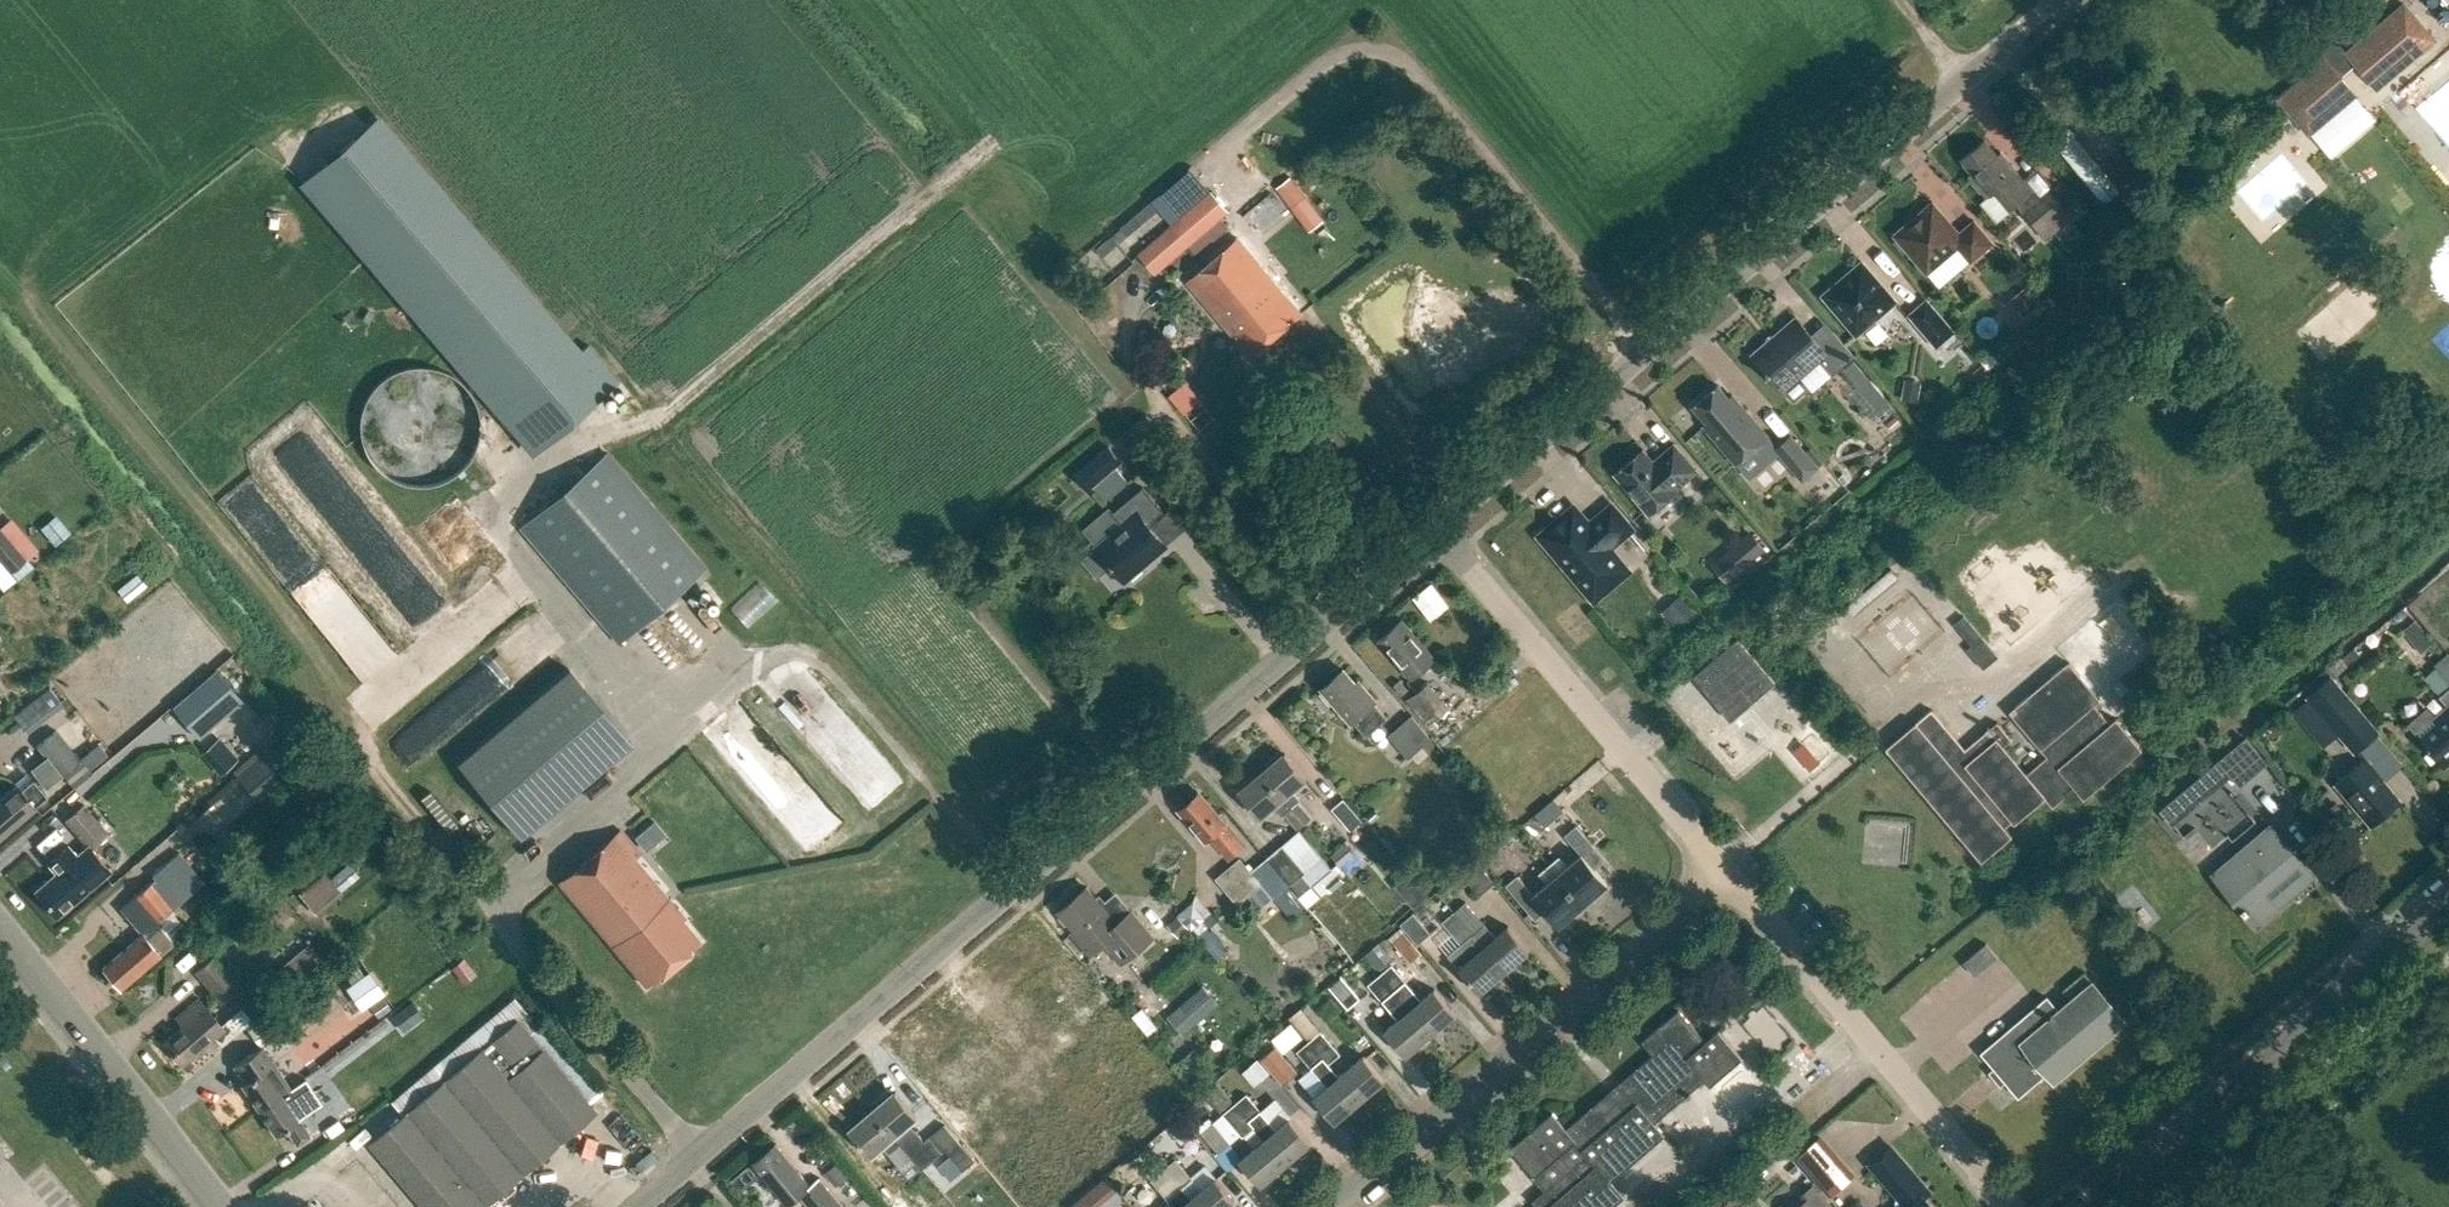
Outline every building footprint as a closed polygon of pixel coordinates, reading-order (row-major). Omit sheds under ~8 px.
[(2290,87),(2316,117),(2351,88),(2342,78),(2357,65),(2377,89),(2436,39),(2408,6),(2401,5),(2346,52),(2341,45),(2325,44),(2324,58),(2290,87)] [(577,353),(376,120),(304,182),(534,450),(617,379),(588,344),(578,352),(577,353)] [(2054,139),(2105,204),(2122,190),(2070,126),(2054,139)] [(1987,197),(1999,188),(2014,206),(2021,201),(2028,209),(2025,211),(2040,230),(2066,208),(2051,190),(2039,199),(2032,191),(2033,190),(2016,170),(2012,173),(1985,141),(1962,159),(1974,173),(1970,176),(1987,197)] [(1325,223),(1291,179),(1277,190),(1310,234),(1325,223)] [(1137,253),(1155,274),(1189,246),(1197,256),(1228,230),(1219,219),(1228,212),(1210,191),(1180,217),(1171,224),(1137,253)] [(1960,233),(1933,201),(1894,235),(1927,273),(1958,246),(1971,261),(1993,242),(1974,220),(1960,233)] [(1259,329),(1269,340),(1302,313),(1238,237),(1205,265),(1227,290),(1235,284),(1247,298),(1251,295),(1263,310),(1252,320),(1259,329)] [(1896,301),(1863,261),(1823,295),(1857,335),(1896,301)] [(1187,280),(1251,355),(1269,340),(1259,329),(1252,320),(1263,310),(1251,295),(1247,298),(1235,284),(1227,290),(1205,265),(1187,280)] [(1909,312),(1938,346),(1957,330),(1928,296),(1909,312)] [(1834,331),(1819,343),(1797,317),(1753,355),(1766,371),(1764,373),(1767,377),(1770,374),(1779,386),(1815,355),(1832,375),(1855,356),(1834,331)] [(1903,400),(1920,403),(1923,383),(1906,380),(1903,400)] [(1694,405),(1708,422),(1704,425),(1736,463),(1768,436),(1733,394),(1729,398),(1718,385),(1694,405)] [(1775,447),(1803,481),(1820,466),(1792,432),(1775,447)] [(1654,461),(1644,449),(1615,473),(1649,514),(1678,490),(1677,489),(1698,471),(1675,443),(1654,461)] [(1074,475),(1088,492),(1124,462),(1110,445),(1074,475)] [(584,471),(576,463),(565,472),(573,481),(519,526),(619,642),(706,568),(606,452),(584,471)] [(1114,512),(1123,523),(1096,547),(1109,562),(1108,563),(1112,567),(1112,566),(1126,582),(1168,546),(1151,525),(1166,513),(1143,487),(1114,512)] [(1587,522),(1577,521),(1569,512),(1549,529),(1545,529),(1541,532),(1540,538),(1544,542),(1548,543),(1558,556),(1558,559),(1562,560),(1571,570),(1571,574),(1574,574),(1595,598),(1628,570),(1609,547),(1631,528),(1612,506),(1590,525),(1587,522)] [(60,521),(46,534),(57,546),(71,534),(60,521)] [(8,573),(22,562),(0,536),(0,564),(8,573)] [(139,573),(126,584),(134,593),(147,583),(139,573)] [(1663,612),(1678,632),(1697,617),(1682,597),(1663,612)] [(1999,656),(1964,616),(1954,624),(1972,645),(1967,650),(1984,669),(1999,656)] [(1402,618),(1379,638),(1412,676),(1435,656),(1402,618)] [(2414,622),(2403,631),(2410,639),(2421,630),(2414,622)] [(1738,637),(1693,675),(1716,702),(1734,687),(1749,705),(1776,682),(1738,637)] [(2446,654),(2433,664),(2448,684),(2448,657),(2446,654)] [(1886,748),(1982,861),(2012,835),(2007,829),(2046,796),(2054,805),(2075,788),(2084,799),(2142,750),(2116,718),(2110,724),(2094,705),(2100,700),(2068,662),(2009,712),(2047,757),(2024,776),(2000,748),(2011,739),(1997,722),(1965,749),(1932,710),(1886,748)] [(1359,682),(1357,684),(1344,669),(1323,688),(1352,722),(1354,720),(1367,735),(1387,718),(1374,702),(1376,701),(1359,682)] [(217,670),(173,708),(198,737),(242,699),(217,670)] [(2307,696),(2354,752),(2379,731),(2331,676),(2307,696)] [(1405,700),(1426,725),(1449,706),(1428,681),(1405,700)] [(58,700),(48,688),(14,716),(23,728),(58,700)] [(2446,765),(2448,762),(2448,705),(2437,715),(2428,705),(2409,722),(2418,732),(2446,765)] [(1408,757),(1409,755),(1418,765),(1429,756),(1420,746),(1431,737),(1411,714),(1388,734),(1408,757)] [(61,774),(73,787),(91,772),(57,728),(37,746),(60,776),(61,774)] [(237,777),(259,803),(308,761),(285,734),(237,777)] [(2246,738),(2161,809),(2174,824),(2232,775),(2240,785),(2266,763),(2246,738)] [(1259,775),(1302,826),(1310,820),(1288,793),(1306,778),(1285,753),(1259,775)] [(2367,757),(2336,783),(2371,825),(2402,799),(2367,757)] [(1283,816),(1295,832),(1302,826),(1259,775),(1238,793),(1259,818),(1267,828),(1283,816)] [(21,789),(18,785),(0,800),(0,836),(36,806),(35,805),(46,796),(32,779),(21,789)] [(1180,811),(1205,841),(1209,838),(1229,861),(1245,847),(1225,824),(1226,823),(1201,793),(1180,811)] [(524,795),(501,815),(520,838),(543,818),(524,795)] [(1343,797),(1331,808),(1349,829),(1361,819),(1343,797)] [(1553,798),(1535,813),(1545,825),(1563,810),(1553,798)] [(64,820),(90,849),(108,834),(83,804),(64,820)] [(1547,861),(1584,903),(1608,883),(1595,867),(1606,858),(1577,824),(1565,834),(1582,854),(1566,867),(1555,854),(1547,861)] [(2311,874),(2272,828),(2217,875),(2255,921),(2311,874)] [(635,859),(640,854),(619,829),(558,881),(646,986),(699,941),(682,921),(685,918),(635,859)] [(1282,844),(1251,870),(1262,884),(1270,895),(1272,898),(1273,896),(1304,870),(1282,844)] [(35,891),(57,916),(110,871),(94,852),(82,862),(68,845),(47,863),(56,873),(35,891)] [(186,928),(170,911),(204,882),(179,852),(152,875),(155,878),(120,908),(142,934),(102,968),(120,989),(161,954),(160,954),(173,943),(171,941),(186,928)] [(1262,884),(1251,870),(1240,857),(1216,877),(1238,903),(1243,900),(1246,897),(1262,884)] [(1460,873),(1479,894),(1494,882),(1475,860),(1460,873)] [(1547,908),(1560,923),(1584,903),(1547,861),(1540,867),(1551,880),(1535,894),(1519,874),(1506,885),(1535,918),(1547,908)] [(357,874),(348,863),(328,879),(323,872),(297,893),(314,915),(341,893),(339,890),(357,874)] [(1398,887),(1414,906),(1427,895),(1409,874),(1406,876),(1408,879),(1398,887)] [(1270,895),(1262,884),(1246,897),(1243,900),(1254,912),(1272,898),(1270,895)] [(1305,906),(1287,884),(1273,896),(1292,918),(1305,906)] [(1074,929),(1071,932),(1092,956),(1108,942),(1125,962),(1155,937),(1132,910),(1118,923),(1088,887),(1059,912),(1074,929)] [(1192,900),(1177,913),(1167,921),(1179,935),(1188,926),(1190,928),(1206,915),(1192,900)] [(1454,912),(1504,971),(1529,950),(1508,926),(1496,937),(1466,901),(1454,912)] [(1459,968),(1480,992),(1504,971),(1454,912),(1442,921),(1461,944),(1449,955),(1459,967),(1459,968)] [(1400,924),(1417,943),(1429,932),(1413,913),(1400,924)] [(1391,941),(1409,963),(1421,953),(1403,931),(1391,941)] [(1964,962),(1975,975),(1998,956),(1987,943),(1964,962)] [(241,985),(215,954),(195,971),(221,1002),(241,985)] [(295,955),(282,966),(294,980),(307,969),(295,955)] [(471,969),(463,959),(451,968),(459,978),(471,969)] [(1379,975),(1430,1033),(1455,1012),(1434,988),(1418,1001),(1408,989),(1411,987),(1390,964),(1379,975)] [(370,974),(355,984),(368,1003),(383,993),(370,974)] [(1384,1031),(1405,1055),(1430,1033),(1379,975),(1368,985),(1386,1008),(1397,1020),(1384,1031)] [(1332,987),(1350,1008),(1362,998),(1344,977),(1332,987)] [(2047,997),(1982,1053),(2018,1096),(2047,1072),(2053,1080),(2125,1019),(2093,982),(2059,1011),(2047,997)] [(1200,984),(1166,1015),(1182,1033),(1216,1002),(1200,984)] [(423,1206),(482,1206),(494,1197),(501,1197),(513,1187),(513,1180),(594,1112),(587,1103),(602,1091),(541,1023),(538,1025),(514,997),(391,1101),(402,1114),(369,1143),(423,1206)] [(164,1041),(183,1064),(215,1036),(222,1044),(251,1019),(241,1007),(221,1025),(198,998),(175,1018),(182,1026),(164,1041)] [(386,998),(373,1007),(379,1017),(392,1008),(386,998)] [(413,1002),(399,1012),(409,1026),(423,1016),(413,1002)] [(1148,1037),(1158,1028),(1143,1008),(1132,1017),(1148,1037)] [(1655,1122),(1705,1079),(1712,1088),(1744,1060),(1719,1030),(1706,1042),(1690,1023),(1679,1010),(1642,1042),(1653,1054),(1566,1129),(1552,1113),(1508,1149),(1532,1177),(1544,1191),(1532,1201),(1538,1206),(1611,1206),(1625,1196),(1611,1180),(1664,1133),(1655,1122)] [(247,1028),(257,1041),(276,1026),(266,1013),(247,1028)] [(281,1030),(288,1041),(305,1030),(298,1019),(281,1030)] [(1311,1039),(1309,1041),(1329,1064),(1341,1054),(1321,1031),(1311,1039)] [(1309,1041),(1298,1050),(1327,1086),(1314,1097),(1335,1121),(1360,1100),(1339,1076),(1329,1064),(1309,1041)] [(262,1046),(234,1065),(245,1081),(241,1083),(259,1109),(282,1094),(291,1088),(262,1046)] [(1262,1057),(1284,1084),(1297,1073),(1275,1046),(1262,1057)] [(1364,1055),(1339,1076),(1360,1100),(1384,1079),(1364,1055)] [(1265,1069),(1258,1060),(1244,1072),(1251,1081),(1265,1069)] [(282,1094),(259,1109),(276,1135),(286,1128),(297,1144),(310,1136),(298,1118),(324,1101),(307,1077),(291,1088),(282,1094)] [(896,1091),(873,1110),(895,1135),(918,1161),(923,1168),(946,1149),(964,1170),(975,1161),(944,1124),(925,1140),(909,1122),(917,1116),(896,1091)] [(1246,1093),(1235,1104),(1285,1163),(1310,1142),(1289,1118),(1276,1129),(1246,1093)] [(1235,1104),(1223,1113),(1243,1136),(1245,1135),(1255,1147),(1240,1160),(1261,1184),(1285,1163),(1235,1104)] [(873,1110),(850,1130),(871,1155),(885,1144),(895,1135),(873,1110)] [(813,1206),(847,1206),(821,1177),(813,1185),(777,1143),(753,1164),(790,1206),(803,1195),(813,1206)] [(1925,1195),(1929,1192),(1889,1145),(1869,1162),(1907,1206),(1935,1206),(1925,1195)] [(1163,1169),(1195,1206),(1225,1206),(1235,1199),(1216,1177),(1201,1189),(1175,1158),(1163,1169)] [(831,1168),(843,1183),(852,1176),(840,1160),(831,1168)] [(1839,1160),(1817,1179),(1830,1194),(1852,1175),(1839,1160)] [(1151,1179),(1174,1206),(1195,1206),(1163,1169),(1151,1179)] [(1073,1206),(1099,1206),(1119,1190),(1108,1176),(1073,1206)] [(1795,1206),(1813,1206),(1806,1198),(1795,1206)]
